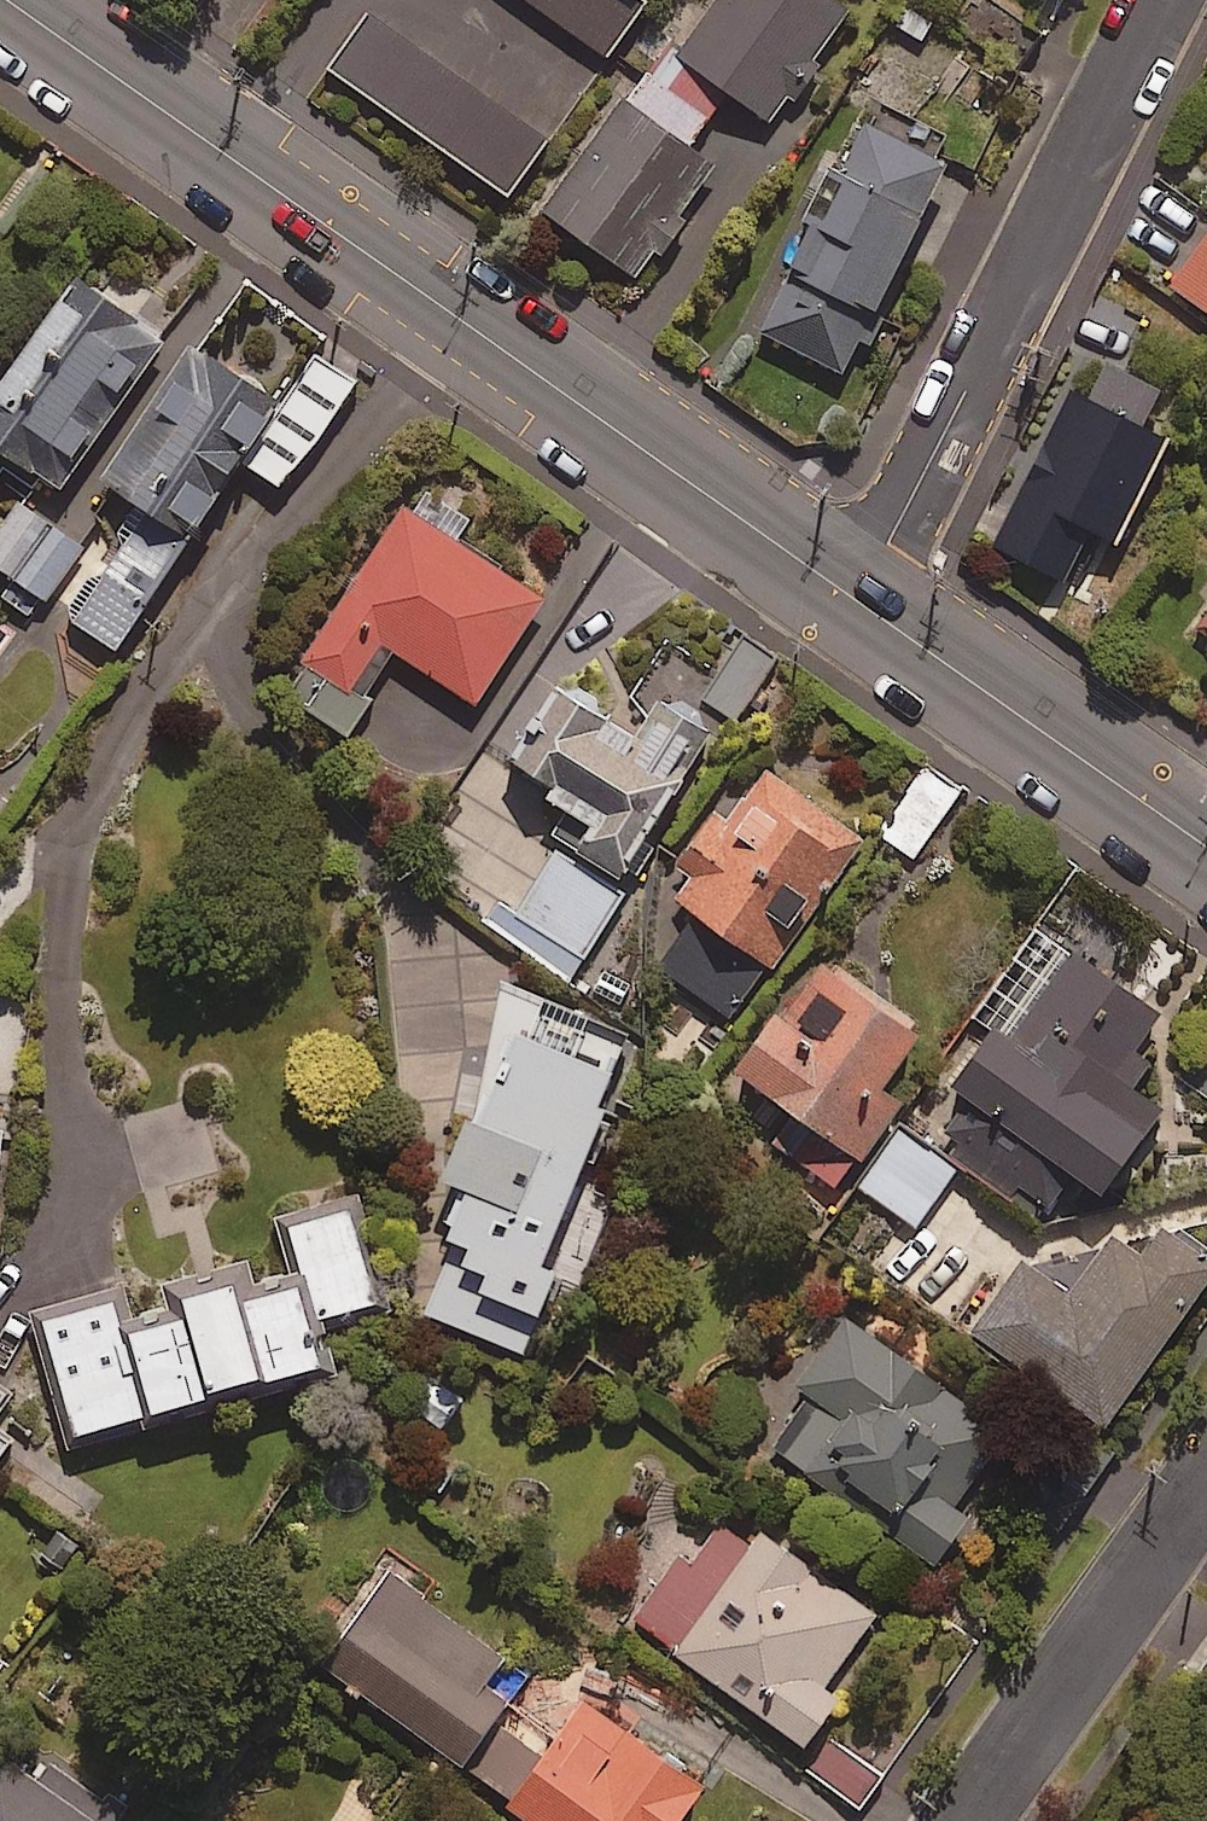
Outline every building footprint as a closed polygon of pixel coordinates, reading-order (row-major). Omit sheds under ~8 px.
[(632,0),(522,0),(603,59),(641,7),(632,0)] [(826,0),(716,0),(677,56),(664,47),(622,108),(615,103),(538,216),(634,282),(712,170),(684,150),(722,95),(767,126),(845,13),(826,0)] [(365,14),(325,71),(503,197),(544,140),(365,14)] [(910,123),(857,98),(807,202),(818,207),(756,335),(839,376),(941,164),(900,144),(910,123)] [(1165,286),(1206,316),(1206,227),(1165,286)] [(83,273),(0,392),(0,441),(66,487),(172,334),(83,273)] [(286,401),(198,341),(107,476),(152,507),(76,619),(119,648),(248,460),(287,487),(359,381),(318,353),(286,401)] [(1154,392),(1081,357),(987,551),(1062,587),(1086,537),(1108,548),(1160,441),(1135,429),(1154,392)] [(474,522),(423,488),(286,692),(344,731),(399,649),(479,703),(548,599),(461,541),(474,522)] [(26,500),(0,534),(0,564),(47,601),(88,548),(26,500)] [(1190,624),(1206,637),(1206,601),(1190,624)] [(715,676),(667,645),(622,715),(566,679),(509,766),(599,824),(583,848),(627,877),(726,725),(696,706),(715,676)] [(869,839),(765,764),(729,815),(722,810),(668,886),(778,965),(869,839)] [(964,789),(932,767),(884,836),(916,858),(964,789)] [(629,892),(561,850),(521,914),(548,931),(534,953),(575,979),(629,892)] [(1110,1193),(1169,1117),(1138,1093),(1163,1060),(1142,1044),(1167,1013),(1120,976),(1140,951),(1069,896),(1019,960),(1043,978),(922,1134),(1040,1225),(1082,1171),(1110,1193)] [(762,974),(692,926),(663,968),(733,1016),(762,974)] [(930,1033),(829,957),(745,1069),(801,1111),(777,1141),(842,1190),(905,1106),(886,1092),(930,1033)] [(640,1043),(519,995),(444,1182),(473,1194),(426,1311),(532,1353),(565,1269),(551,1264),(640,1043)] [(1189,1087),(1206,1100),(1206,1062),(1189,1087)] [(960,1170),(910,1133),(867,1191),(916,1228),(960,1170)] [(315,1266),(329,1320),(395,1303),(365,1190),(277,1213),(292,1272),(315,1266)] [(1027,1266),(977,1337),(1112,1431),(1206,1295),(1206,1252),(1164,1222),(1142,1253),(1112,1232),(1098,1251),(1027,1266)] [(248,1284),(259,1281),(253,1258),(170,1279),(177,1306),(192,1301),(220,1408),(277,1393),(248,1284)] [(259,1281),(248,1284),(277,1393),(343,1375),(328,1320),(329,1320),(315,1266),(292,1272),(259,1281)] [(161,1423),(133,1317),(125,1288),(33,1312),(69,1447),(161,1423)] [(177,1306),(133,1317),(161,1423),(220,1408),(192,1301),(177,1306)] [(1010,1435),(845,1314),(757,1434),(938,1567),(974,1517),(958,1506),(1010,1435)] [(0,1385),(0,1405),(9,1392),(0,1385)] [(13,1442),(0,1433),(0,1459),(13,1442)] [(879,1616),(735,1510),(695,1565),(683,1556),(628,1631),(676,1666),(684,1655),(813,1748),(847,1701),(828,1687),(879,1616)] [(457,1666),(400,1626),(357,1687),(467,1765),(531,1673),(478,1636),(457,1666)] [(591,1698),(517,1807),(537,1820),(690,1820),(715,1784),(591,1698)] [(18,1797),(0,1785),(0,1820),(123,1820),(126,1816),(43,1760),(18,1797)]
